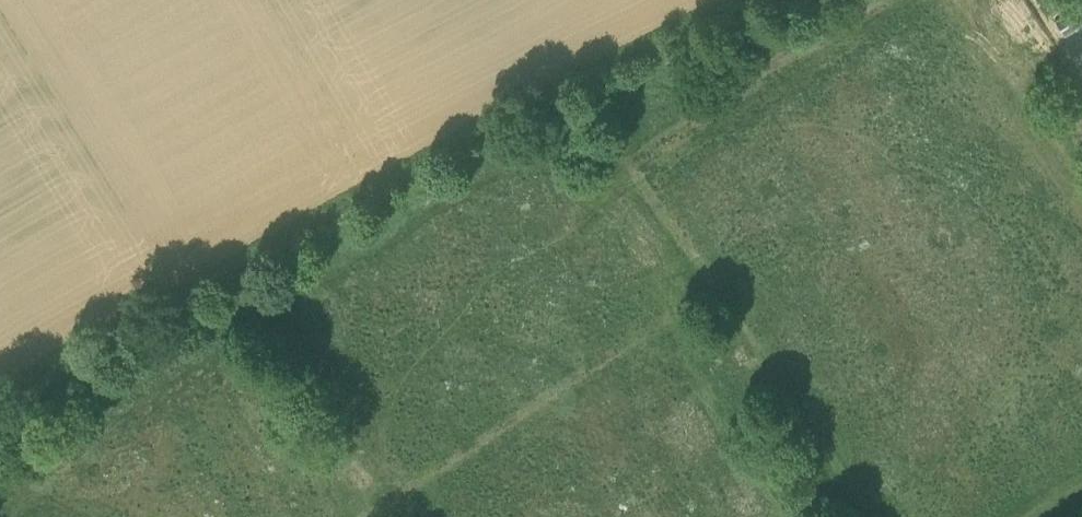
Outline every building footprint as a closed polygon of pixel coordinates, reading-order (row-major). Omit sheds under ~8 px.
[(1055,19),(1064,33),(1081,22),(1081,1),(1055,19)]
